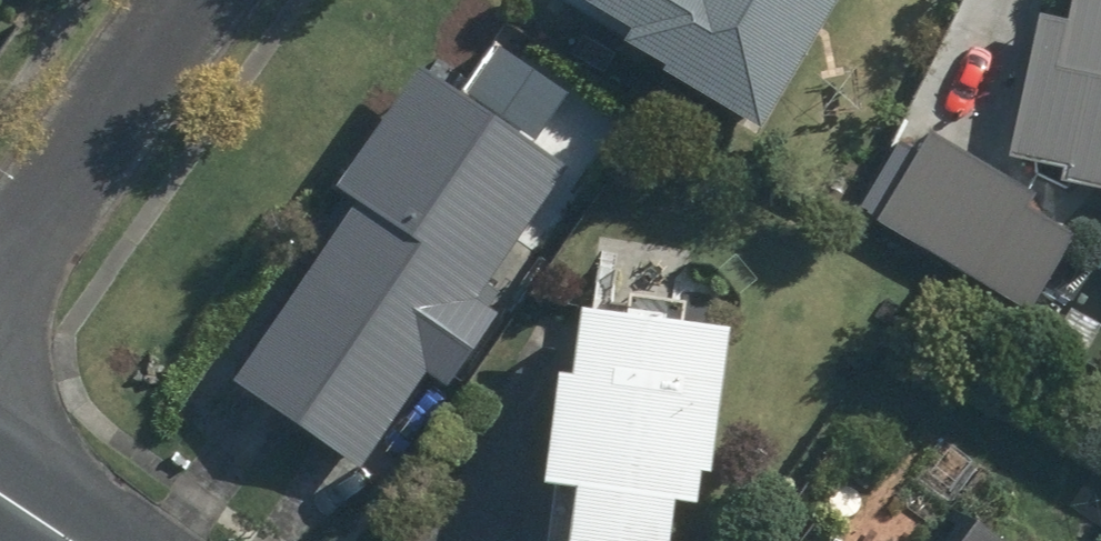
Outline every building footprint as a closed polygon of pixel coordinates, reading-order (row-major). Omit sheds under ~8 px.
[(832,0),(583,0),(623,24),(612,43),(754,129),(832,0)] [(1063,22),(1038,17),(1009,155),(1064,166),(1061,180),(1100,188),(1100,0),(1068,0),(1063,22)] [(415,60),(327,187),(352,204),(230,380),(358,467),(424,371),(446,386),(496,313),(478,301),(570,166),(415,60)] [(1071,238),(1021,209),(1030,194),(926,134),(874,224),(1027,313),(1071,238)] [(725,326),(571,306),(562,373),(552,371),(537,480),(571,484),(563,540),(660,540),(665,499),(690,502),(694,473),(705,474),(725,326)] [(960,517),(943,540),(994,540),(960,517)]
